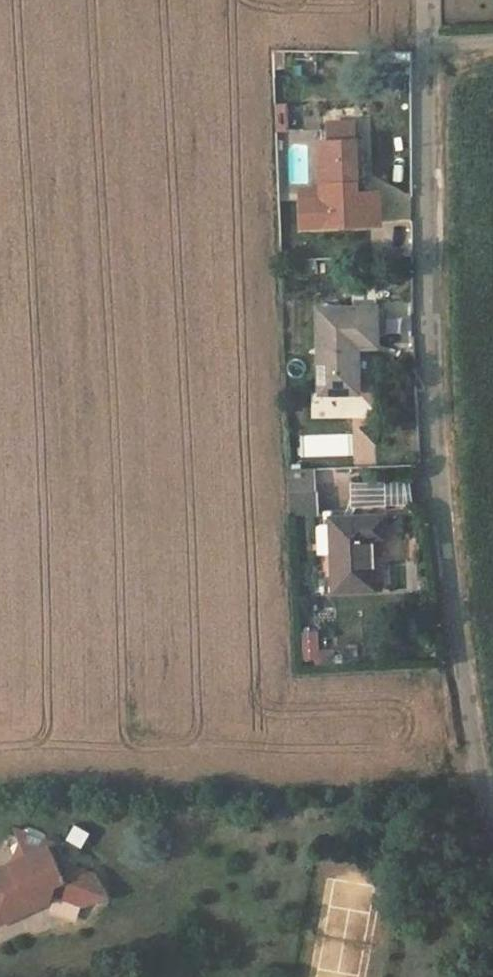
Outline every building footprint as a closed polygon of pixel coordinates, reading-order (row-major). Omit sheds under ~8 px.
[(356,123),(331,124),(332,142),(356,141),(356,123)] [(332,142),(322,142),(324,199),(303,199),(304,229),(373,227),(372,194),(360,195),(359,141),(356,141),(332,142)] [(377,310),(320,310),(321,393),(358,392),(358,347),(358,336),(377,336),(377,310)] [(377,346),(377,336),(358,336),(358,347),(377,346)] [(292,495),(321,494),(320,470),(291,471),(292,495)] [(292,495),(293,519),(322,518),(321,494),(292,495)] [(387,518),(332,519),(335,591),(376,590),(375,542),(387,542),(387,518)] [(21,860),(49,847),(43,834),(14,847),(19,860),(21,860)] [(0,870),(0,925),(24,914),(19,905),(31,899),(50,905),(56,890),(87,904),(99,898),(103,887),(97,875),(76,868),(63,874),(50,846),(49,847),(21,860),(19,860),(0,870)]
